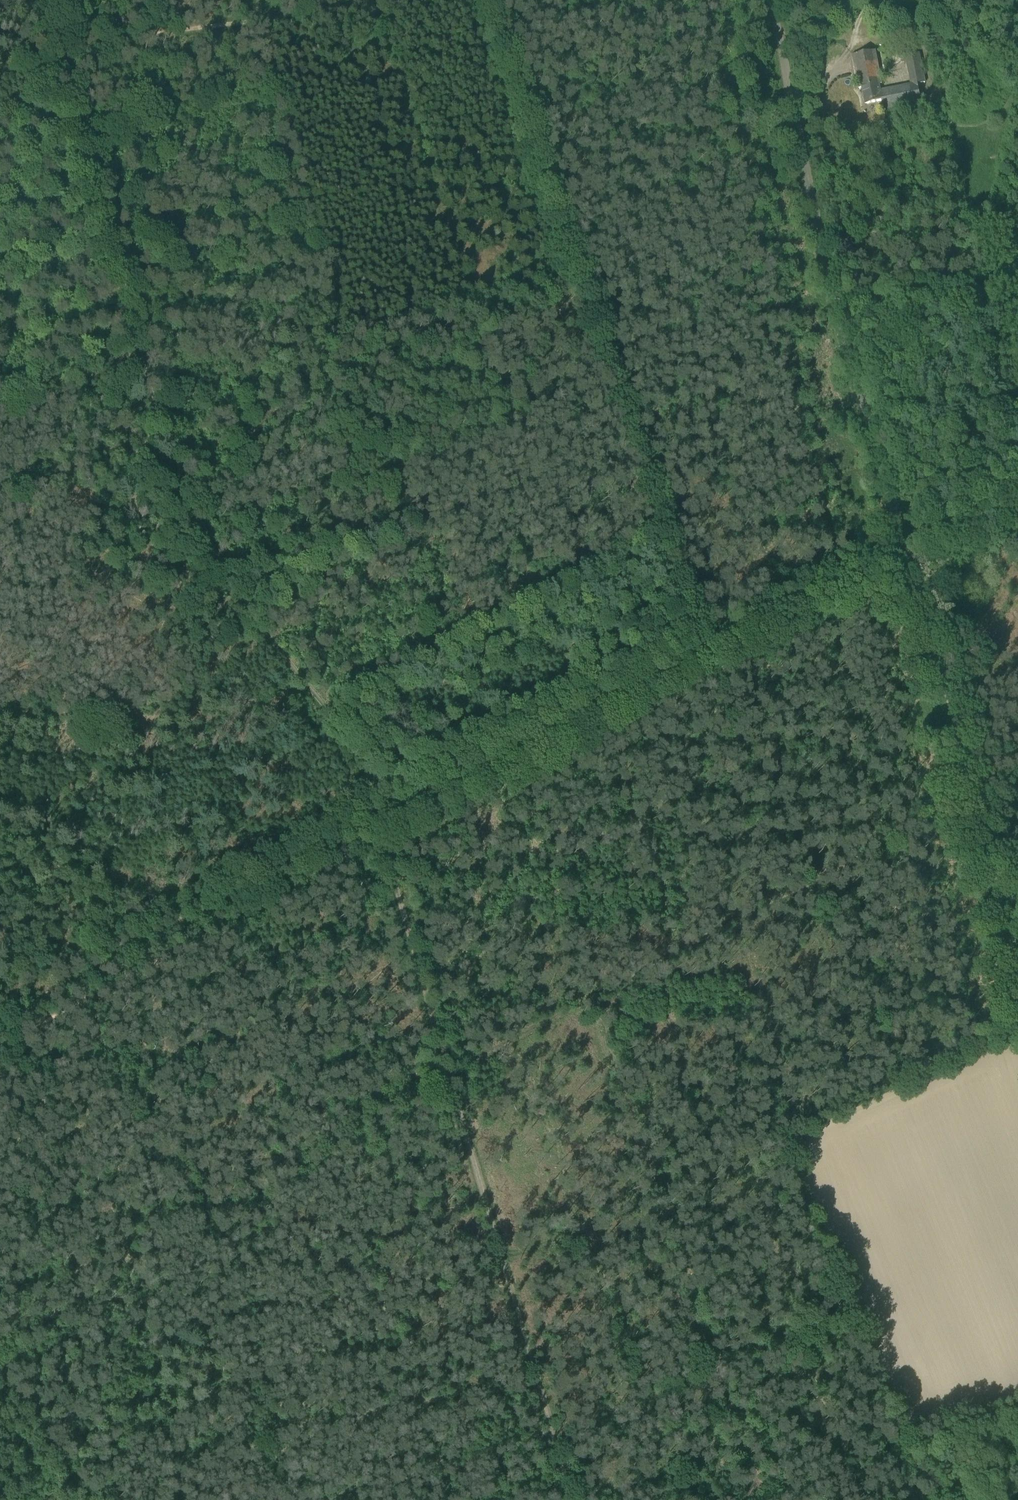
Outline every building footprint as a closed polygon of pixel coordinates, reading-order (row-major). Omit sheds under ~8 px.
[(876,50),(852,55),(857,80),(880,75),(877,61),(878,61),(876,50)] [(919,52),(906,55),(907,62),(912,84),(918,83),(925,82),(919,52)] [(880,75),(857,80),(859,88),(862,88),(865,104),(882,101),(880,90),(879,84),(882,84),(880,75)] [(880,90),(882,101),(883,109),(907,105),(921,102),(918,83),(912,84),(880,90)] [(907,105),(883,109),(885,120),(909,115),(907,105)]
